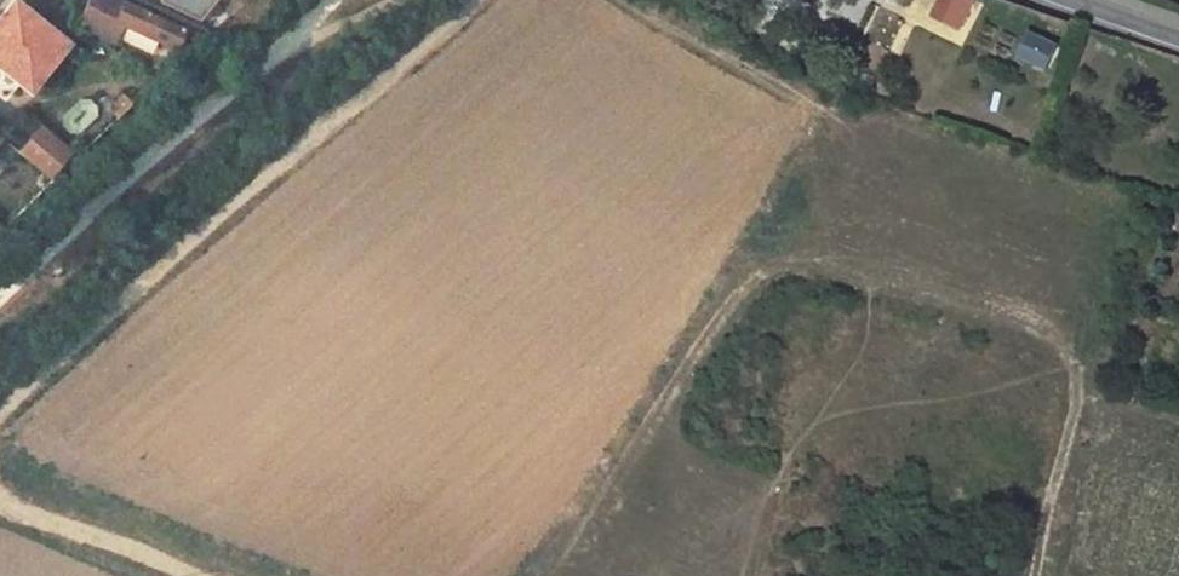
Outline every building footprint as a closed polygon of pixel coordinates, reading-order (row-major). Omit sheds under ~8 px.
[(121,0),(89,0),(77,25),(114,43),(122,26),(186,56),(204,39),(121,0)] [(13,4),(0,19),(0,25),(3,27),(0,30),(0,69),(25,92),(63,48),(13,4)] [(896,49),(909,19),(879,7),(866,37),(896,49)] [(54,184),(76,163),(60,150),(40,172),(54,184)]
